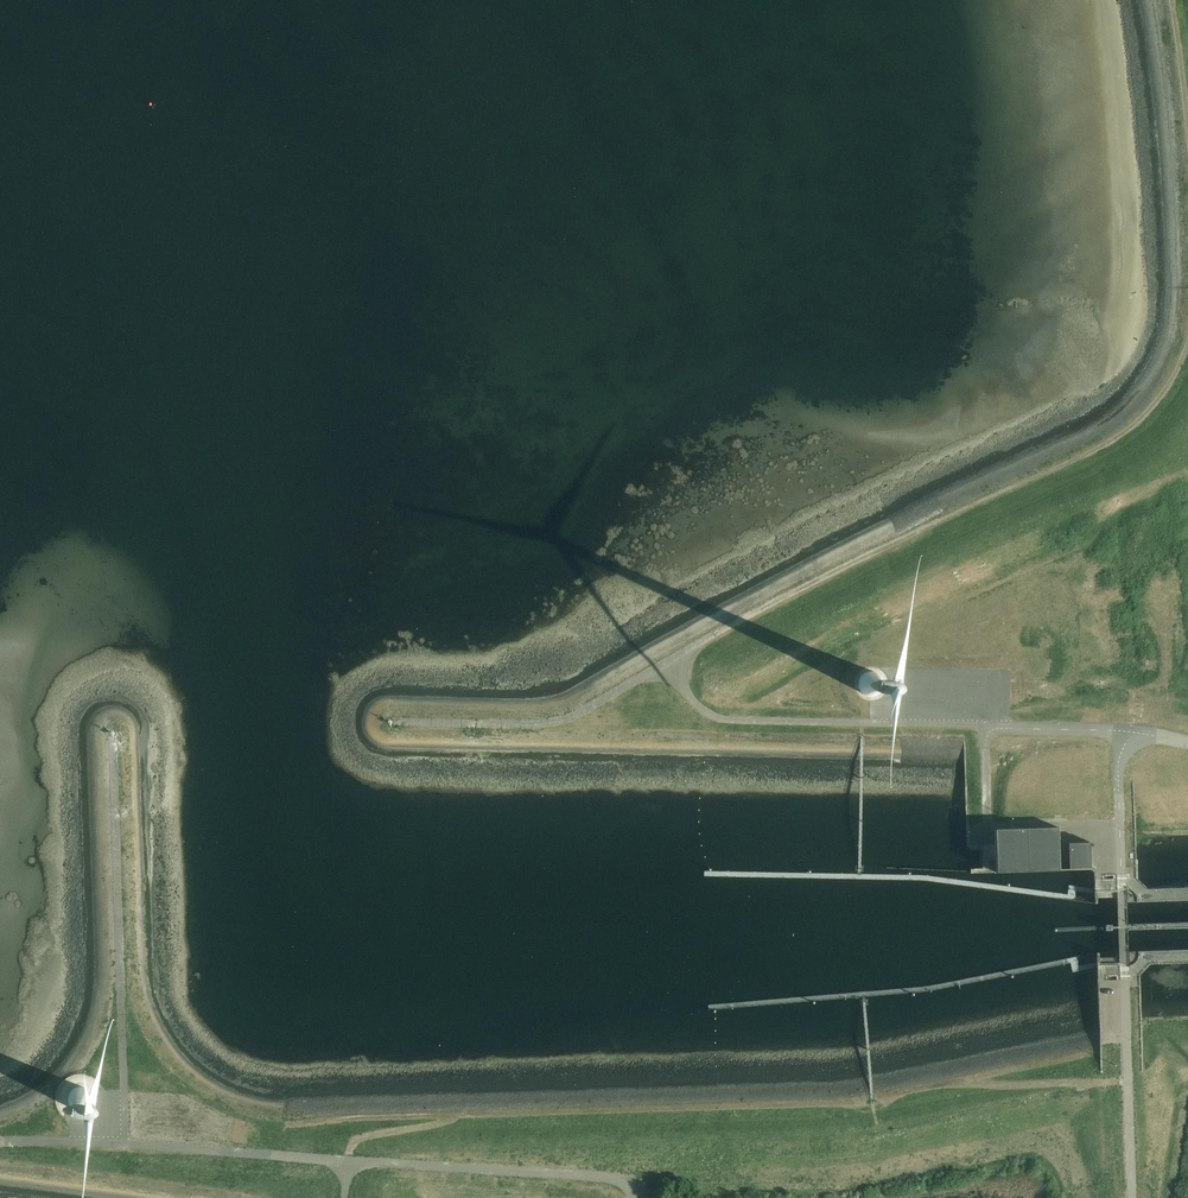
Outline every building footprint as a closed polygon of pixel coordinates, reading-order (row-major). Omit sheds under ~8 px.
[(858,683),(858,684),(859,686),(859,687),(859,689),(860,690),(861,692),(862,693),(863,694),(864,695),(866,695),(867,696),(869,696),(870,697),(872,697),(873,696),(875,696),(876,696),(878,695),(879,694),(880,693),(881,692),(882,691),(883,689),(883,688),(884,686),(884,685),(884,683),(884,682),(884,681),(883,679),(882,678),(882,677),(881,675),(879,674),(878,673),(877,673),(875,672),(874,671),(872,671),(871,671),(869,671),(868,672),(866,672),(865,673),(864,674),(862,675),(861,676),(860,677),(860,678),(859,680),(859,681),(858,683)] [(396,719),(419,719),(419,708),(396,708),(396,719)] [(996,830),(997,873),(1060,870),(1058,827),(996,830)] [(1069,844),(1069,869),(1091,868),(1090,843),(1069,844)] [(69,1097),(68,1099),(68,1102),(69,1104),(70,1106),(71,1108),(73,1110),(75,1111),(78,1112),(80,1113),(83,1113),(85,1112),(87,1111),(89,1110),(91,1108),(93,1106),(93,1104),(94,1101),(94,1099),(93,1096),(92,1094),(91,1092),(89,1090),(87,1089),(85,1088),(82,1087),(80,1087),(77,1088),(75,1089),(73,1090),(71,1092),(70,1094),(69,1097)]
